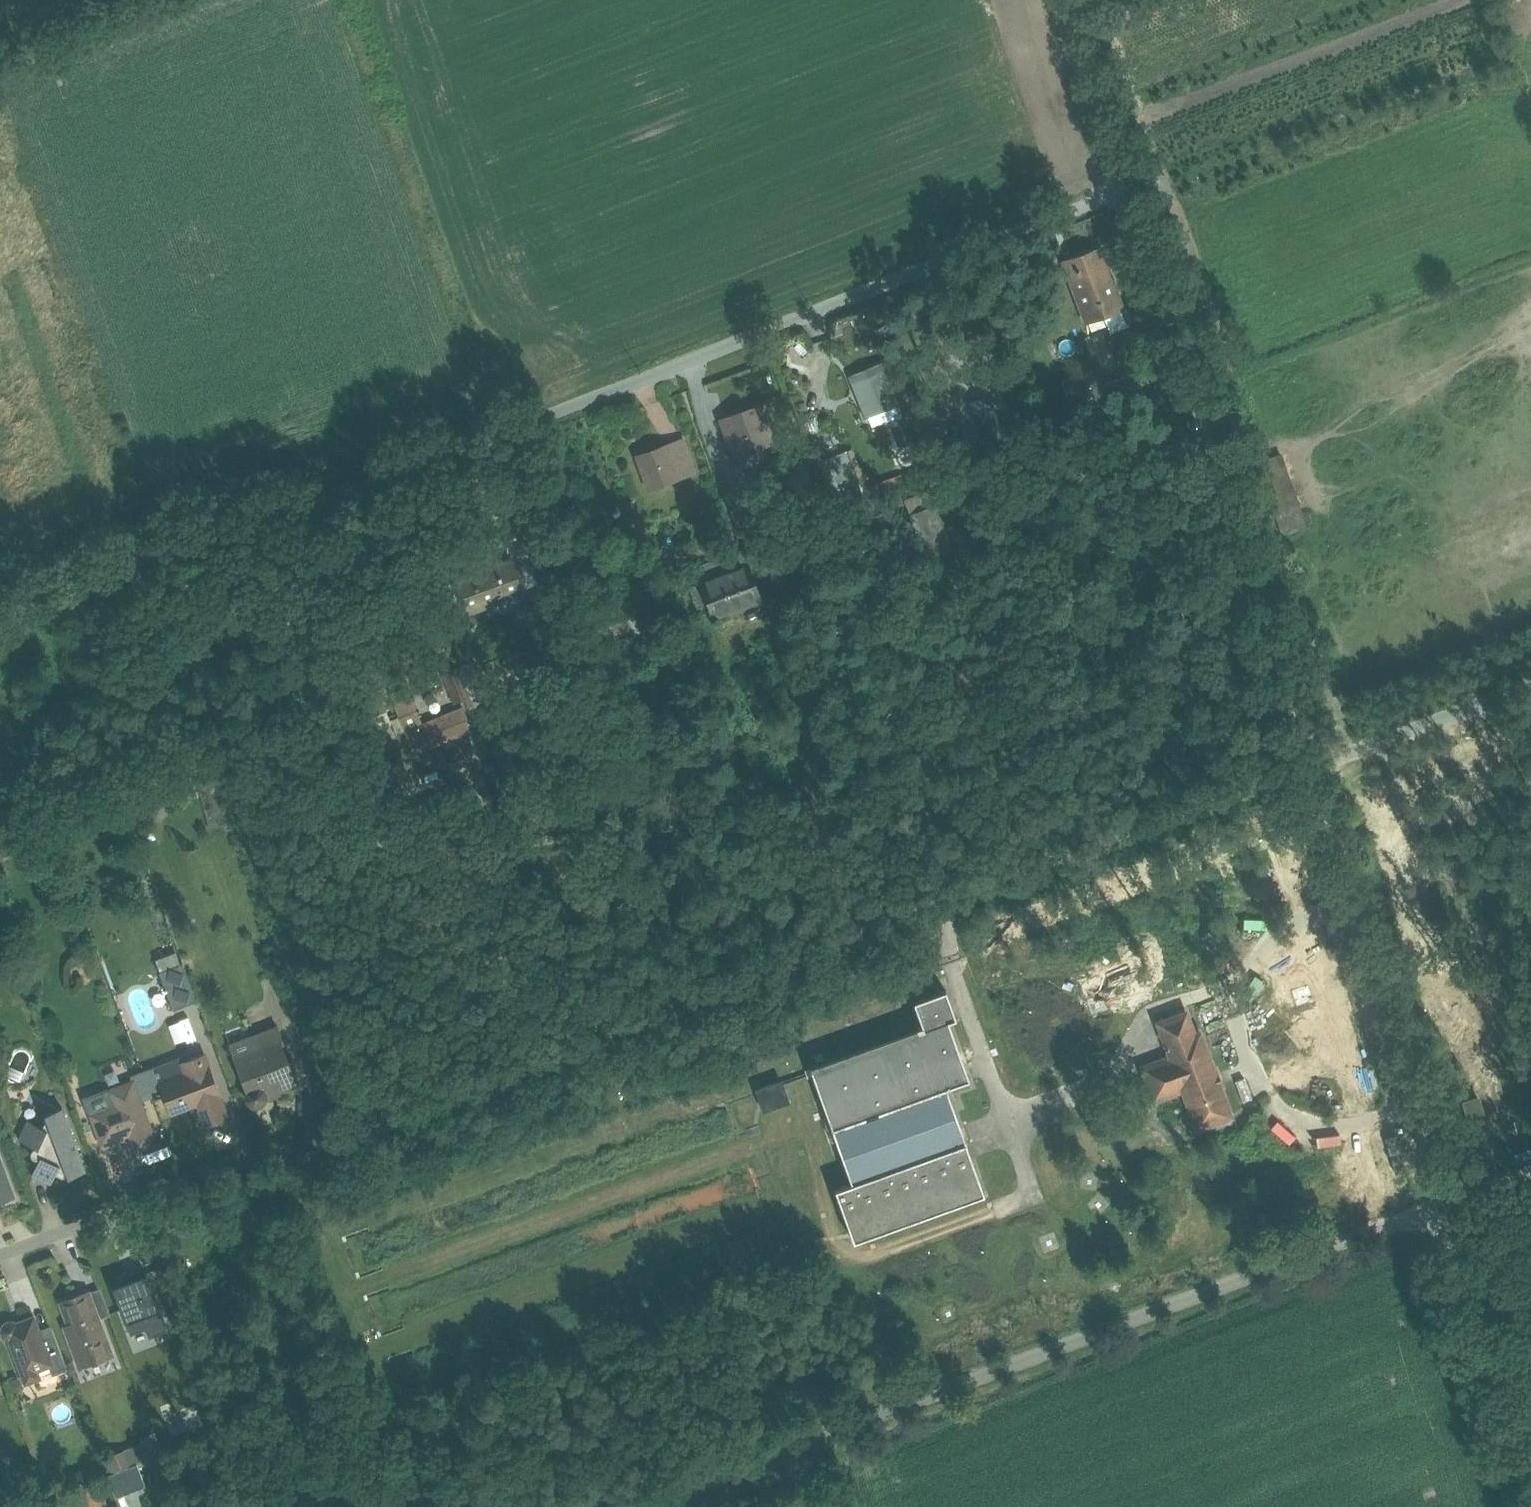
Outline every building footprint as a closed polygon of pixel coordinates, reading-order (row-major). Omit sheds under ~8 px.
[(1085,324),(1126,310),(1105,245),(1063,259),(1085,324)] [(872,417),(911,404),(895,356),(856,369),(872,417)] [(732,460),(781,444),(768,403),(719,419),(732,460)] [(651,498),(700,482),(687,440),(637,456),(651,498)] [(1270,457),(1272,476),(1287,474),(1284,455),(1270,457)] [(934,493),(904,497),(912,558),(942,554),(934,493)] [(473,616),(528,595),(513,558),(459,579),(473,616)] [(716,621),(768,603),(757,571),(705,589),(716,621)] [(394,718),(412,713),(407,689),(388,694),(394,718)] [(413,755),(472,735),(463,707),(404,726),(413,755)] [(13,855),(10,843),(0,845),(0,858),(13,855)] [(153,971),(158,970),(169,1010),(191,1003),(176,952),(150,960),(153,971)] [(857,1242),(989,1195),(951,1089),(974,1081),(953,1023),(960,1020),(950,991),(919,1002),(928,1027),(814,1068),(856,1186),(839,1192),(857,1242)] [(1191,1007),(1151,1022),(1164,1056),(1136,1067),(1150,1104),(1178,1094),(1193,1133),(1233,1117),(1191,1007)] [(185,1020),(177,1023),(185,1043),(192,1040),(185,1020)] [(248,1093),(291,1075),(271,1028),(228,1046),(248,1093)] [(171,1111),(220,1096),(206,1053),(158,1069),(171,1111)] [(1365,1074),(1343,1082),(1347,1094),(1370,1085),(1365,1074)] [(761,1113),(788,1104),(780,1079),(753,1088),(761,1113)] [(100,1141),(151,1125),(136,1080),(86,1097),(100,1141)] [(40,1187),(86,1171),(63,1108),(17,1125),(40,1187)] [(1292,1137),(1292,1151),(1333,1150),(1333,1136),(1292,1137)] [(150,1168),(168,1156),(161,1145),(143,1157),(150,1168)] [(18,1199),(0,1155),(0,1206),(18,1199)] [(133,1344),(168,1329),(144,1272),(108,1288),(133,1344)] [(77,1367),(113,1355),(91,1288),(56,1300),(77,1367)] [(26,1384),(58,1372),(36,1313),(4,1325),(26,1384)] [(101,1455),(116,1499),(144,1489),(136,1466),(155,1460),(149,1439),(101,1455)] [(101,1488),(80,1489),(81,1506),(101,1506),(101,1488)]
